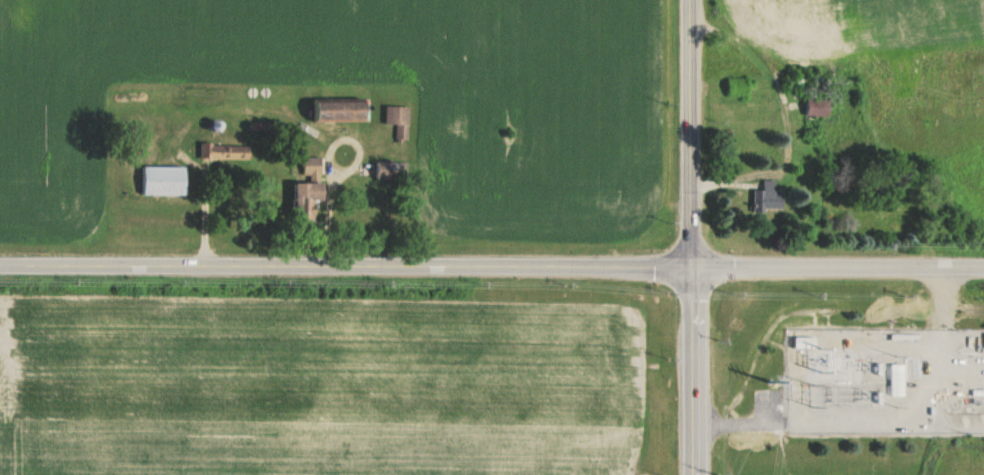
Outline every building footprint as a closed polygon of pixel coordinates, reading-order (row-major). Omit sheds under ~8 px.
[(371,120),(371,100),(314,101),(314,121),(371,120)] [(396,138),(411,138),(412,106),(388,106),(387,124),(397,124),(396,138)] [(821,116),(821,107),(800,107),(800,115),(821,116)] [(203,145),(203,158),(253,159),(253,151),(233,151),(233,145),(203,145)] [(324,168),(323,156),(306,157),(306,169),(324,168)] [(130,172),(172,172),(172,201),(131,202),(130,172)] [(771,180),(758,180),(756,209),(779,210),(780,190),(771,190),(771,180)] [(298,211),(315,210),(314,201),(329,200),(328,181),(297,183),(298,211)] [(901,364),(887,364),(887,396),(901,396),(901,364)]
